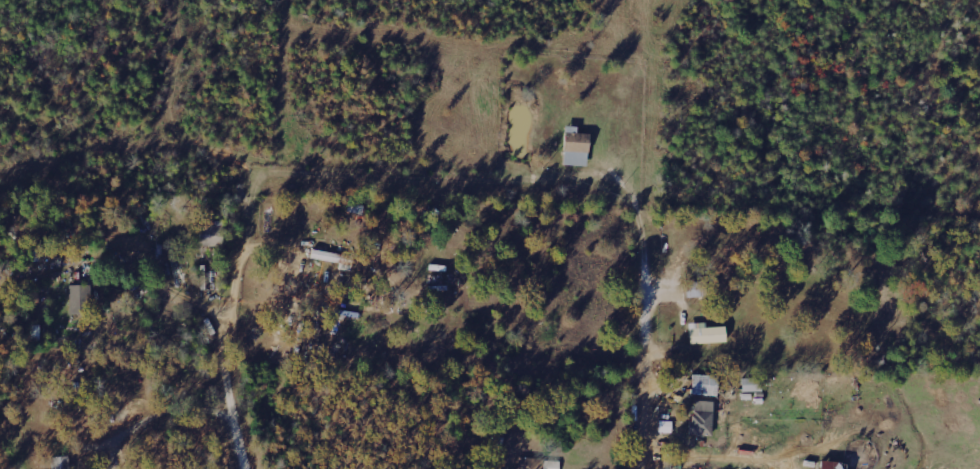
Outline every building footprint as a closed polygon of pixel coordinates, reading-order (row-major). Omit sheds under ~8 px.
[(589,165),(591,133),(579,133),(579,126),(567,126),(565,164),(589,165)] [(93,314),(92,284),(70,285),(72,315),(93,314)] [(707,327),(707,322),(690,323),(691,343),(728,342),(727,326),(707,327)] [(41,324),(31,324),(32,341),(41,340),(41,324)] [(693,394),(719,395),(719,376),(693,375),(693,394)] [(743,378),(743,391),(762,391),(762,377),(743,378)] [(713,435),(714,401),(693,400),(692,434),(713,435)] [(53,456),(53,468),(71,468),(71,456),(53,456)] [(847,462),(822,461),(822,468),(846,468),(847,462)]
